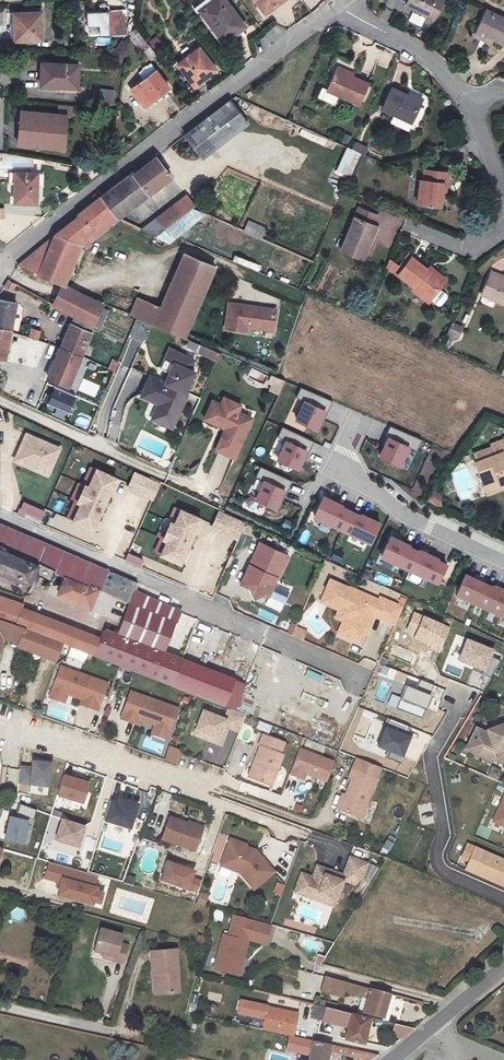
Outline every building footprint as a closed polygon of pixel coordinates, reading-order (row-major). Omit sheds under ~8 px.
[(122,0),(95,0),(96,21),(124,20),(122,0)] [(222,0),(213,0),(195,13),(205,27),(209,24),(222,42),(242,27),(222,0)] [(282,0),(252,0),(262,15),(283,1),(282,0)] [(410,10),(429,20),(426,25),(438,30),(450,5),(441,0),(415,0),(410,10)] [(38,35),(38,9),(12,8),(12,34),(38,35)] [(491,16),(483,34),(500,40),(498,43),(503,46),(503,22),(491,16)] [(158,36),(149,40),(154,53),(163,49),(158,36)] [(213,67),(197,48),(176,65),(191,84),(213,67)] [(75,54),(38,53),(38,76),(75,77),(75,54)] [(339,63),(336,69),(352,75),(355,70),(339,63)] [(352,75),(336,69),(327,89),(323,87),(320,95),(334,102),(338,94),(358,104),(368,83),(352,75)] [(167,90),(153,71),(127,91),(141,109),(167,90)] [(112,75),(99,74),(99,92),(112,92),(112,75)] [(386,104),(396,110),(415,118),(423,99),(409,92),(394,84),(386,104)] [(254,91),(248,85),(241,91),(246,98),(254,91)] [(411,87),(409,92),(423,99),(425,94),(411,87)] [(72,94),(57,93),(54,109),(17,103),(12,134),(53,140),(58,110),(64,111),(69,111),(72,94)] [(250,124),(232,100),(209,117),(228,141),(250,124)] [(64,111),(58,110),(53,140),(59,141),(64,111)] [(411,127),(415,118),(396,110),(392,118),(411,127)] [(228,141),(209,117),(186,134),(205,159),(228,141)] [(352,147),(359,150),(362,143),(355,139),(352,147)] [(362,143),(359,150),(362,151),(366,153),(370,146),(362,143)] [(335,174),(350,180),(360,153),(346,147),(335,174)] [(101,198),(115,214),(119,219),(173,177),(157,157),(135,174),(133,173),(101,198)] [(446,176),(447,166),(425,163),(424,172),(418,172),(414,197),(437,201),(440,185),(439,175),(446,176)] [(39,173),(10,171),(9,184),(16,185),(15,203),(36,205),(39,173)] [(144,231),(158,237),(168,229),(195,208),(198,205),(189,195),(144,231)] [(19,267),(64,285),(66,285),(82,249),(86,241),(89,236),(115,214),(101,198),(79,216),(80,217),(55,237),(19,267)] [(356,205),(352,214),(338,249),(360,259),(375,224),(372,222),(376,214),(356,205)] [(372,242),(392,249),(403,217),(384,210),(372,242)] [(242,232),(260,240),(266,228),(247,220),(242,232)] [(176,233),(168,229),(158,237),(169,242),(176,233)] [(185,254),(154,325),(186,338),(217,267),(185,254)] [(441,276),(411,257),(404,267),(392,259),(386,268),(428,295),(441,276)] [(489,266),(479,291),(503,301),(503,278),(495,276),(498,270),(489,266)] [(498,270),(495,276),(503,278),(503,272),(498,270)] [(17,285),(9,281),(5,288),(14,292),(17,285)] [(64,285),(54,305),(75,315),(96,325),(105,305),(66,285),(64,285)] [(18,303),(0,300),(0,330),(12,331),(13,331),(18,303)] [(279,309),(231,301),(227,326),(238,329),(239,325),(250,326),(276,331),(279,309)] [(96,325),(75,315),(62,347),(83,356),(96,325)] [(459,321),(449,316),(444,327),(453,332),(459,321)] [(40,338),(41,329),(30,328),(29,337),(40,338)] [(13,331),(12,331),(0,330),(0,358),(8,358),(13,331)] [(39,368),(45,340),(14,334),(8,362),(39,368)] [(199,344),(191,340),(189,347),(196,350),(199,344)] [(204,346),(201,352),(219,359),(222,354),(204,346)] [(69,387),(83,356),(62,347),(48,378),(69,387)] [(168,371),(163,381),(166,382),(175,363),(171,361),(176,351),(171,349),(161,369),(168,371)] [(175,363),(166,382),(186,392),(196,372),(191,370),(196,360),(176,351),(171,361),(175,363)] [(252,368),(248,375),(261,383),(266,375),(252,368)] [(279,394),(285,380),(270,374),(264,388),(279,394)] [(151,375),(145,390),(162,399),(160,404),(153,419),(173,427),(189,393),(186,392),(166,382),(163,381),(151,375)] [(68,419),(75,396),(45,387),(39,410),(68,419)] [(142,396),(160,404),(162,399),(145,390),(142,396)] [(305,392),(297,424),(322,430),(330,399),(305,392)] [(221,404),(213,400),(205,418),(213,422),(211,425),(225,431),(226,428),(228,429),(219,450),(234,457),(252,418),(238,411),(241,404),(225,397),(221,404)] [(80,414),(76,425),(86,429),(90,418),(80,414)] [(213,422),(205,418),(202,425),(222,433),(215,448),(219,450),(228,429),(226,428),(225,431),(211,425),(213,422)] [(411,448),(417,450),(421,438),(390,428),(388,435),(412,442),(411,448)] [(24,430),(11,463),(49,478),(63,446),(24,430)] [(301,470),(313,441),(287,431),(276,461),(301,470)] [(382,459),(404,467),(414,440),(391,433),(382,459)] [(499,444),(500,446),(503,453),(485,460),(483,461),(492,486),(503,481),(503,442),(499,444)] [(483,453),(485,460),(503,453),(500,446),(483,453)] [(82,502),(74,520),(94,528),(117,477),(97,468),(89,485),(86,484),(78,501),(82,502)] [(268,471),(253,500),(277,512),(291,483),(268,471)] [(135,472),(128,487),(136,490),(143,475),(135,472)] [(143,475),(136,490),(153,497),(159,482),(143,475)] [(492,486),(495,493),(503,490),(503,481),(492,486)] [(441,492),(434,501),(448,508),(447,495),(441,492)] [(374,544),(384,520),(323,495),(313,519),(374,544)] [(62,514),(68,503),(58,498),(52,508),(62,514)] [(18,514),(42,522),(46,509),(22,501),(18,514)] [(168,540),(162,554),(182,563),(201,518),(181,509),(175,523),(171,522),(164,538),(168,540)] [(213,528),(221,531),(228,515),(220,512),(213,528)] [(221,531),(239,539),(246,523),(228,515),(221,531)] [(284,519),(282,528),(291,530),(293,521),(284,519)] [(31,584),(39,565),(45,568),(64,577),(56,596),(88,610),(96,589),(128,604),(120,623),(163,641),(165,637),(177,642),(186,622),(174,617),(180,602),(0,524),(0,571),(31,584)] [(389,536),(380,560),(442,584),(451,560),(389,536)] [(278,577),(288,554),(259,542),(250,565),(252,566),(250,572),(247,571),(241,585),(249,588),(253,599),(264,595),(268,596),(277,576),(278,577)] [(141,566),(143,557),(127,553),(125,562),(141,566)] [(36,587),(45,568),(39,565),(31,584),(36,587)] [(452,604),(470,612),(471,612),(480,616),(483,608),(503,617),(503,588),(467,571),(452,604)] [(379,601),(330,580),(323,598),(335,603),(339,595),(349,599),(344,610),(348,619),(350,620),(343,636),(361,644),(373,616),(395,626),(402,608),(380,598),(379,601)] [(323,598),(321,603),(339,611),(335,618),(343,622),(338,634),(343,636),(350,620),(348,619),(344,610),(349,599),(339,595),(335,603),(323,598)] [(16,626),(22,609),(23,606),(0,596),(0,620),(3,621),(11,624),(16,626)] [(174,617),(186,622),(192,607),(180,602),(174,617)] [(40,616),(22,609),(16,626),(24,629),(34,633),(40,616)] [(59,623),(40,616),(34,633),(53,640),(59,623)] [(3,633),(8,635),(8,630),(12,631),(8,643),(17,646),(24,629),(16,626),(11,624),(3,621),(0,620),(0,631),(3,633)] [(80,632),(59,623),(53,640),(61,643),(74,648),(80,632)] [(120,623),(116,635),(159,652),(163,641),(120,623)] [(24,629),(17,646),(46,657),(48,652),(53,640),(34,633),(24,629)] [(116,635),(104,630),(101,639),(94,656),(124,668),(221,705),(231,680),(171,657),(159,652),(116,635)] [(101,639),(80,632),(74,648),(94,656),(101,639)] [(159,652),(171,657),(177,642),(165,637),(163,641),(159,652)] [(53,640),(48,652),(56,655),(61,643),(53,640)] [(48,652),(46,657),(54,661),(56,655),(48,652)] [(98,710),(107,683),(60,667),(52,692),(66,697),(67,693),(83,699),(81,704),(98,710)] [(308,670),(306,675),(320,681),(322,676),(308,670)] [(231,680),(221,705),(234,710),(244,685),(231,680)] [(178,708),(131,691),(122,718),(138,723),(140,718),(156,723),(154,727),(169,732),(178,708)] [(52,692),(50,697),(64,702),(66,697),(52,692)] [(193,736),(222,745),(231,717),(202,707),(193,736)] [(487,731),(485,734),(475,729),(466,750),(476,754),(477,753),(481,745),(494,751),(496,757),(496,759),(503,762),(503,725),(487,731)] [(154,727),(153,732),(167,737),(169,732),(154,727)] [(284,744),(262,736),(258,747),(260,747),(252,765),(253,765),(248,778),(270,787),(283,756),(280,755),(284,744)] [(170,744),(164,759),(177,764),(182,749),(170,744)] [(481,745),(477,753),(490,759),(496,757),(494,751),(481,745)] [(298,748),(291,776),(307,780),(308,777),(329,782),(335,757),(298,748)] [(377,778),(353,769),(349,777),(352,778),(345,795),(339,809),(361,817),(377,778)] [(57,794),(85,803),(92,781),(65,772),(57,794)] [(461,782),(460,773),(449,774),(450,783),(461,782)] [(503,827),(503,788),(491,822),(503,827)] [(345,795),(342,794),(336,808),(339,809),(345,795)] [(63,795),(60,804),(82,813),(85,804),(63,795)] [(14,816),(29,820),(31,813),(16,810),(14,816)] [(79,855),(86,821),(50,815),(48,823),(58,825),(54,850),(79,855)] [(29,820),(14,816),(8,839),(22,843),(29,820)] [(171,817),(163,839),(196,850),(204,828),(171,817)] [(388,835),(381,854),(388,856),(395,838),(388,835)] [(228,839),(218,869),(266,884),(275,854),(228,839)] [(478,848),(468,845),(464,854),(473,857),(478,848)] [(115,875),(117,859),(105,858),(106,850),(93,848),(90,872),(115,875)] [(478,848),(473,857),(473,859),(469,868),(503,883),(503,860),(478,848)] [(314,878),(303,874),(296,893),(308,897),(311,890),(337,899),(344,881),(355,885),(363,877),(367,864),(351,858),(345,876),(338,873),(334,875),(332,871),(318,866),(314,878)] [(48,862),(44,878),(59,882),(56,895),(102,906),(106,888),(96,885),(99,874),(48,862)] [(311,890),(308,897),(334,907),(337,899),(311,890)] [(200,892),(197,903),(205,905),(208,894),(200,892)] [(121,897),(118,908),(142,914),(145,903),(121,897)] [(215,908),(213,919),(223,921),(225,910),(215,908)] [(224,935),(215,968),(235,974),(240,958),(243,959),(248,939),(249,936),(252,937),(251,940),(266,945),(273,926),(235,915),(229,937),(224,935)] [(93,949),(104,952),(115,955),(113,959),(123,962),(127,944),(119,942),(122,933),(100,927),(93,949)] [(152,973),(153,973),(157,973),(159,993),(179,992),(176,949),(150,951),(152,973)] [(345,981),(326,976),(322,989),(342,994),(342,990),(345,981)] [(389,993),(345,981),(342,990),(366,996),(362,1013),(383,1018),(389,993)] [(315,1004),(312,1016),(319,1018),(322,1006),(315,1004)] [(323,1006),(321,1018),(347,1025),(344,1039),(362,1043),(368,1017),(323,1006)] [(267,1007),(261,1030),(293,1036),(296,1018),(284,1016),(285,1010),(267,1007)] [(402,1038),(414,1029),(395,1024),(391,1036),(402,1038)] [(313,1041),(303,1039),(299,1054),(309,1055),(313,1041)] [(308,1059),(326,1059),(328,1051),(370,1059),(372,1059),(379,1055),(313,1041),(309,1055),(308,1059)]
